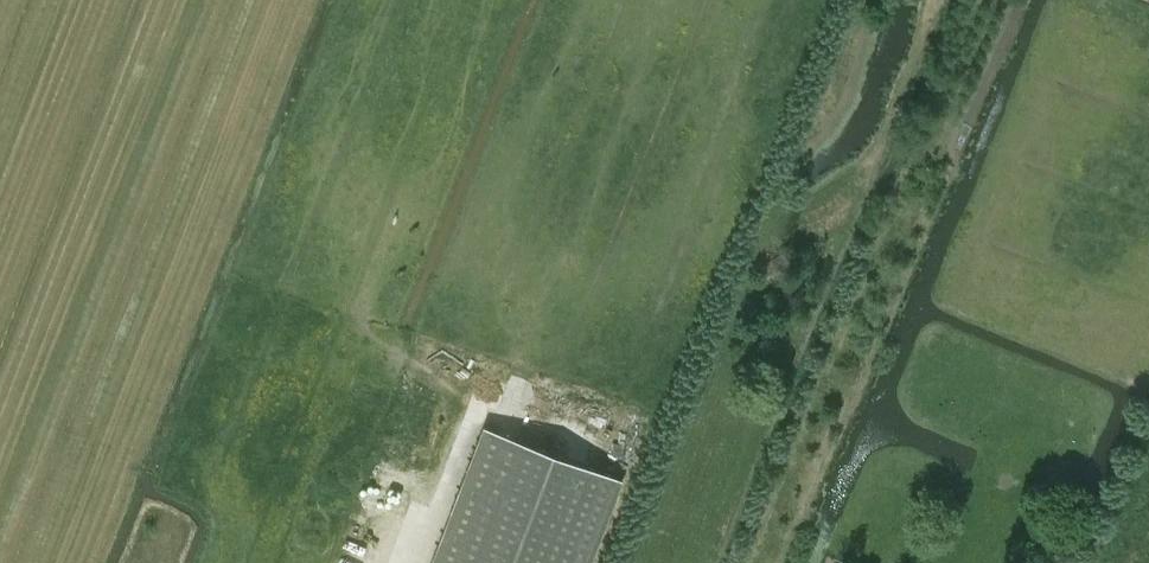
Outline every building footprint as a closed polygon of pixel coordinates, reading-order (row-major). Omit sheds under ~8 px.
[(432,562),(590,562),(622,478),(485,425),(432,562)]
